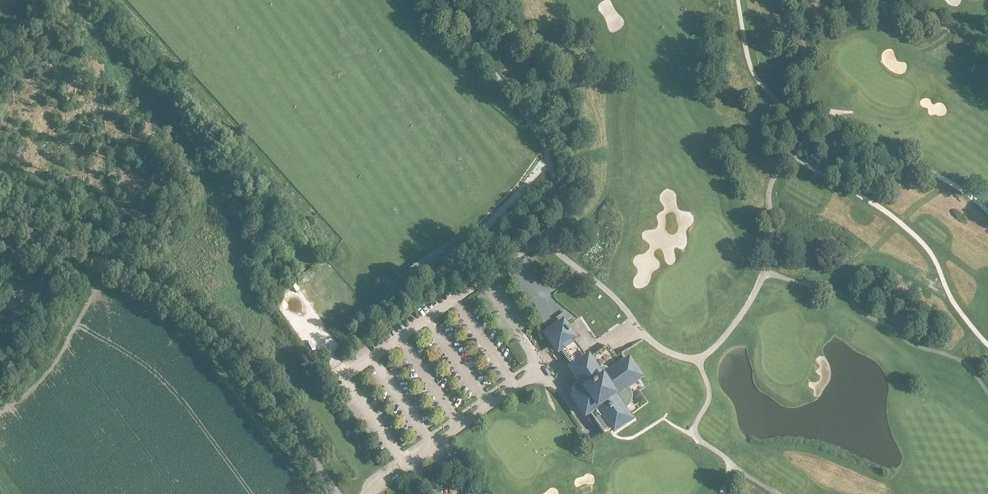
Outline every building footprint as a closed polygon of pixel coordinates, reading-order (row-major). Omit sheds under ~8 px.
[(498,232),(501,237),(507,233),(504,228),(498,232)] [(409,266),(416,276),(465,246),(459,236),(409,266)] [(562,324),(560,321),(557,323),(557,322),(556,323),(554,325),(550,327),(548,329),(547,329),(547,330),(544,332),(546,335),(546,336),(547,336),(552,344),(553,345),(555,348),(558,346),(559,345),(567,339),(567,340),(568,339),(571,336),(569,334),(569,333),(569,332),(568,332),(563,324),(562,323),(562,324)] [(629,391),(628,390),(628,389),(640,380),(619,349),(613,354),(612,354),(613,354),(611,355),(610,356),(608,357),(607,358),(606,356),(604,353),(603,353),(598,357),(597,358),(595,358),(594,357),(592,356),(591,356),(590,357),(588,359),(588,361),(589,363),(591,365),(588,367),(587,367),(586,365),(577,371),(578,373),(578,374),(575,376),(577,379),(575,381),(569,385),(569,384),(568,385),(569,386),(573,391),(575,394),(574,394),(575,394),(572,396),(574,399),(573,399),(574,400),(580,408),(580,409),(581,409),(583,412),(586,410),(587,412),(600,430),(609,424),(611,427),(614,425),(615,425),(623,419),(624,418),(626,416),(623,412),(624,411),(625,410),(626,409),(627,408),(628,407),(629,406),(629,405),(630,403),(630,402),(631,400),(631,399),(631,397),(631,396),(630,395),(630,393),(630,392),(629,391)]
